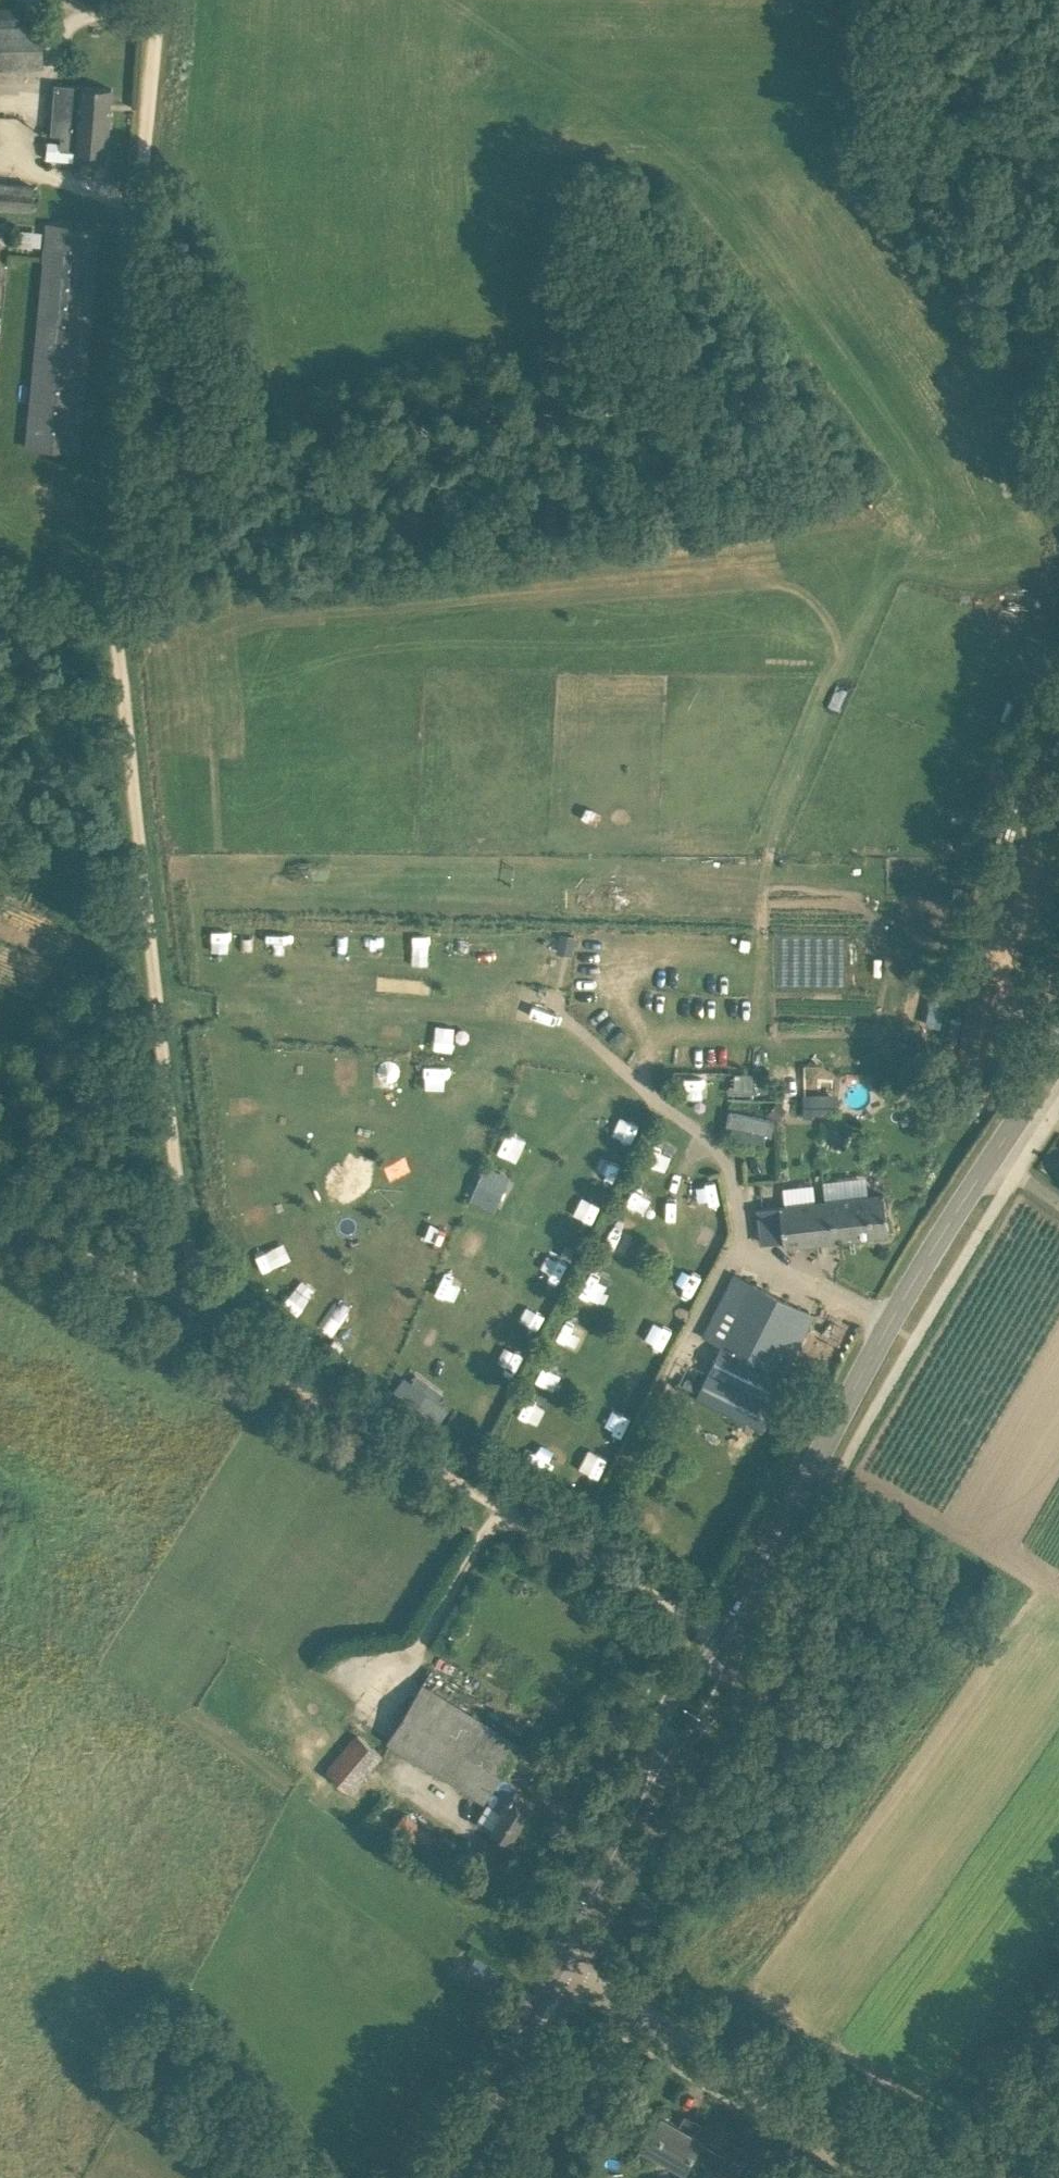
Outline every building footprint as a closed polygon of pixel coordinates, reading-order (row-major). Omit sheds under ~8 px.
[(17,68),(29,67),(44,66),(42,23),(27,24),(10,25),(0,25),(0,69),(17,68)] [(75,149),(74,159),(105,162),(106,152),(107,152),(112,87),(82,84),(56,82),(52,133),(63,134),(62,141),(48,140),(47,157),(63,158),(64,148),(75,149)] [(35,185),(0,182),(0,206),(33,209),(35,185)] [(100,227),(48,222),(27,445),(79,450),(100,227)] [(973,976),(962,1045),(985,1049),(996,980),(973,976)] [(731,1070),(731,1095),(754,1095),(754,1070),(731,1070)] [(683,1095),(699,1094),(698,1076),(682,1077),(683,1095)] [(839,1090),(804,1089),(804,1104),(838,1105),(839,1090)] [(771,1139),(775,1105),(774,1105),(773,1115),(730,1110),(727,1134),(771,1139)] [(520,1152),(524,1139),(507,1133),(503,1146),(520,1152)] [(487,1162),(471,1197),(493,1207),(510,1172),(487,1162)] [(884,1192),(780,1204),(780,1205),(759,1207),(763,1240),(784,1237),(785,1244),(889,1232),(884,1192)] [(543,1276),(559,1281),(566,1260),(550,1255),(543,1276)] [(683,1271),(675,1289),(692,1296),(699,1278),(683,1271)] [(712,1339),(722,1344),(770,1368),(795,1319),(802,1306),(733,1272),(724,1290),(702,1334),(712,1339)] [(580,1292),(598,1302),(606,1286),(588,1277),(580,1292)] [(787,1376),(784,1375),(770,1368),(722,1344),(697,1394),(762,1427),(787,1376)] [(407,1376),(396,1392),(436,1420),(447,1404),(439,1399),(445,1390),(417,1372),(412,1379),(407,1376)] [(388,1738),(485,1798),(519,1743),(422,1682),(388,1738)] [(383,1754),(356,1732),(326,1768),(352,1790),(383,1754)] [(478,1820),(510,1839),(535,1798),(503,1779),(478,1820)] [(433,1869),(449,1849),(404,1812),(388,1832),(433,1869)] [(477,1955),(471,1963),(488,1976),(494,1968),(477,1955)] [(661,2112),(643,2144),(685,2167),(700,2140),(727,2155),(720,2169),(736,2177),(751,2151),(692,2117),(687,2127),(661,2112)] [(750,2164),(742,2177),(755,2177),(760,2169),(750,2164)]
